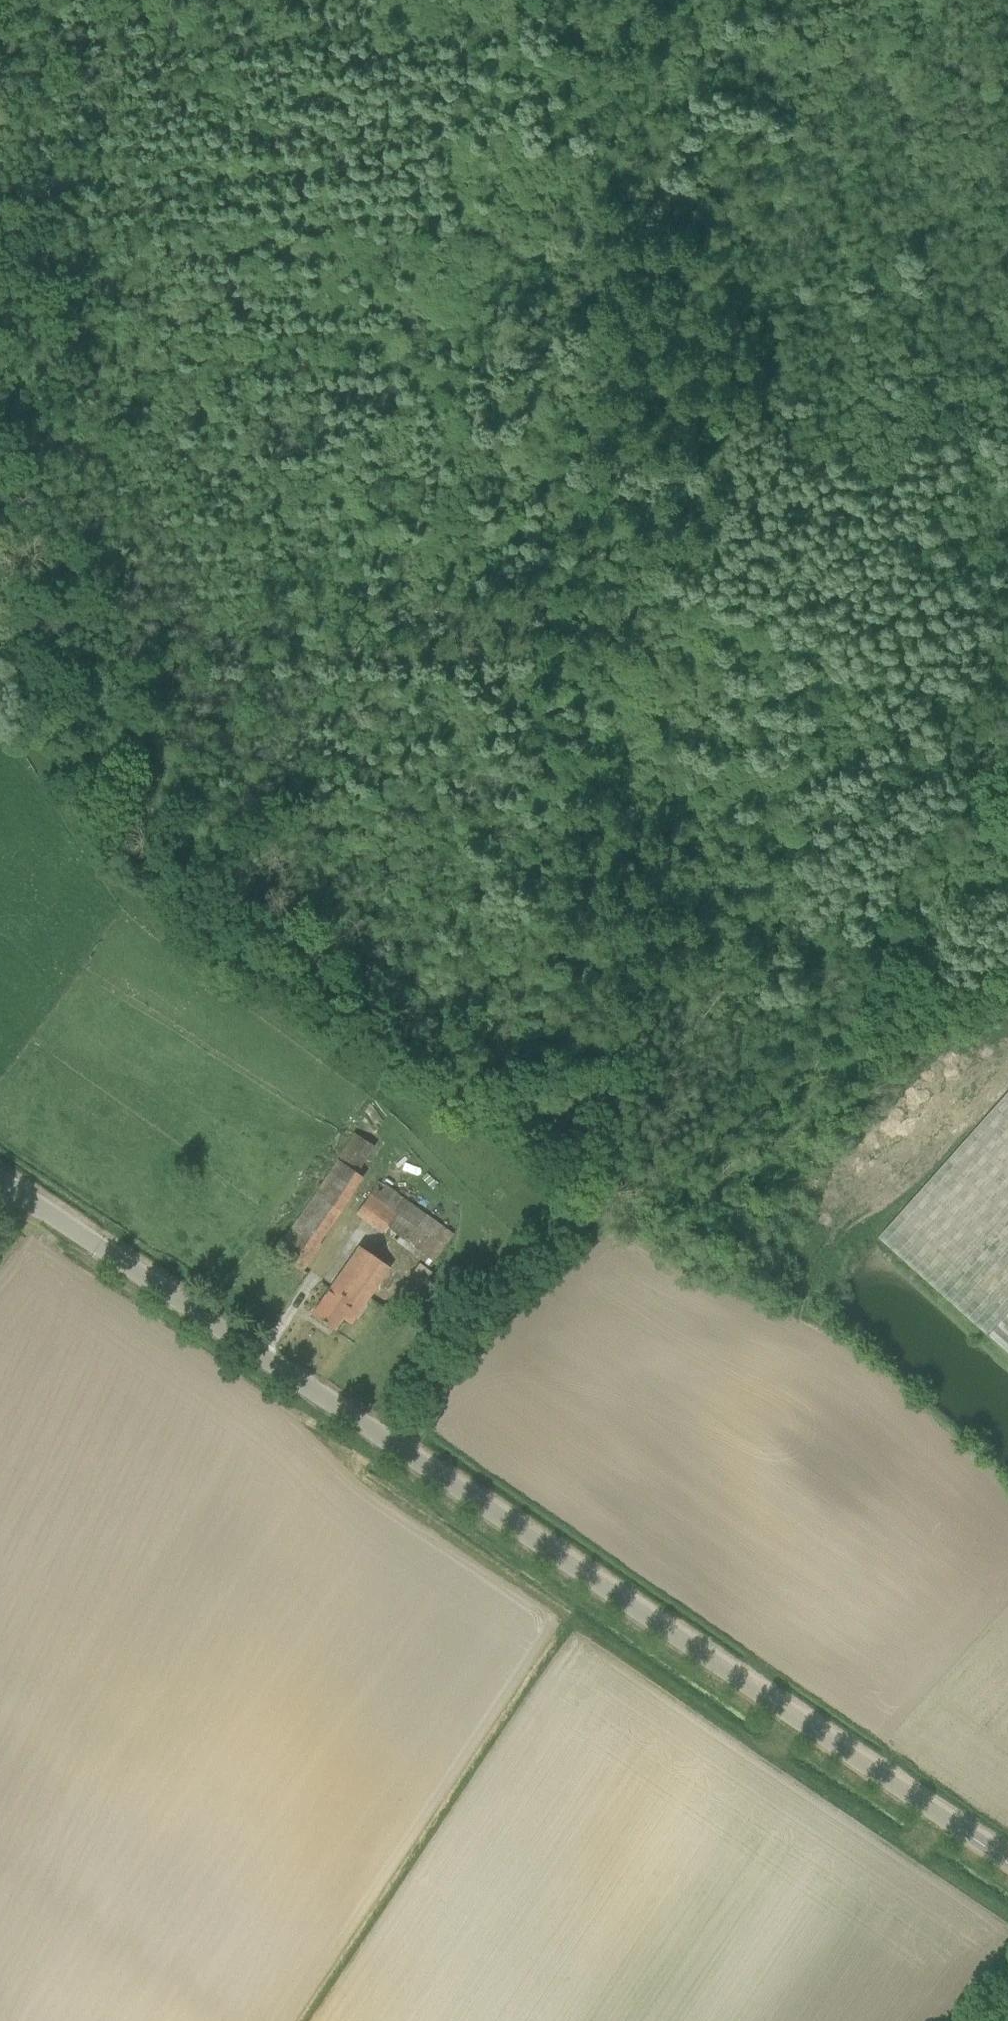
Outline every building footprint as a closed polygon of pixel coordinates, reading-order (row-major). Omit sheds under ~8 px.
[(1007,1312),(1007,1094),(880,1237),(988,1334),(1007,1312)] [(456,1231),(406,1198),(382,1232),(431,1267),(456,1231)] [(300,1268),(318,1241),(293,1225),(276,1252),(300,1268)] [(343,1318),(351,1324),(390,1268),(359,1246),(312,1315),(334,1330),(343,1318)] [(432,1273),(419,1263),(405,1284),(418,1293),(432,1273)] [(988,1334),(1007,1352),(1007,1312),(988,1334)]
